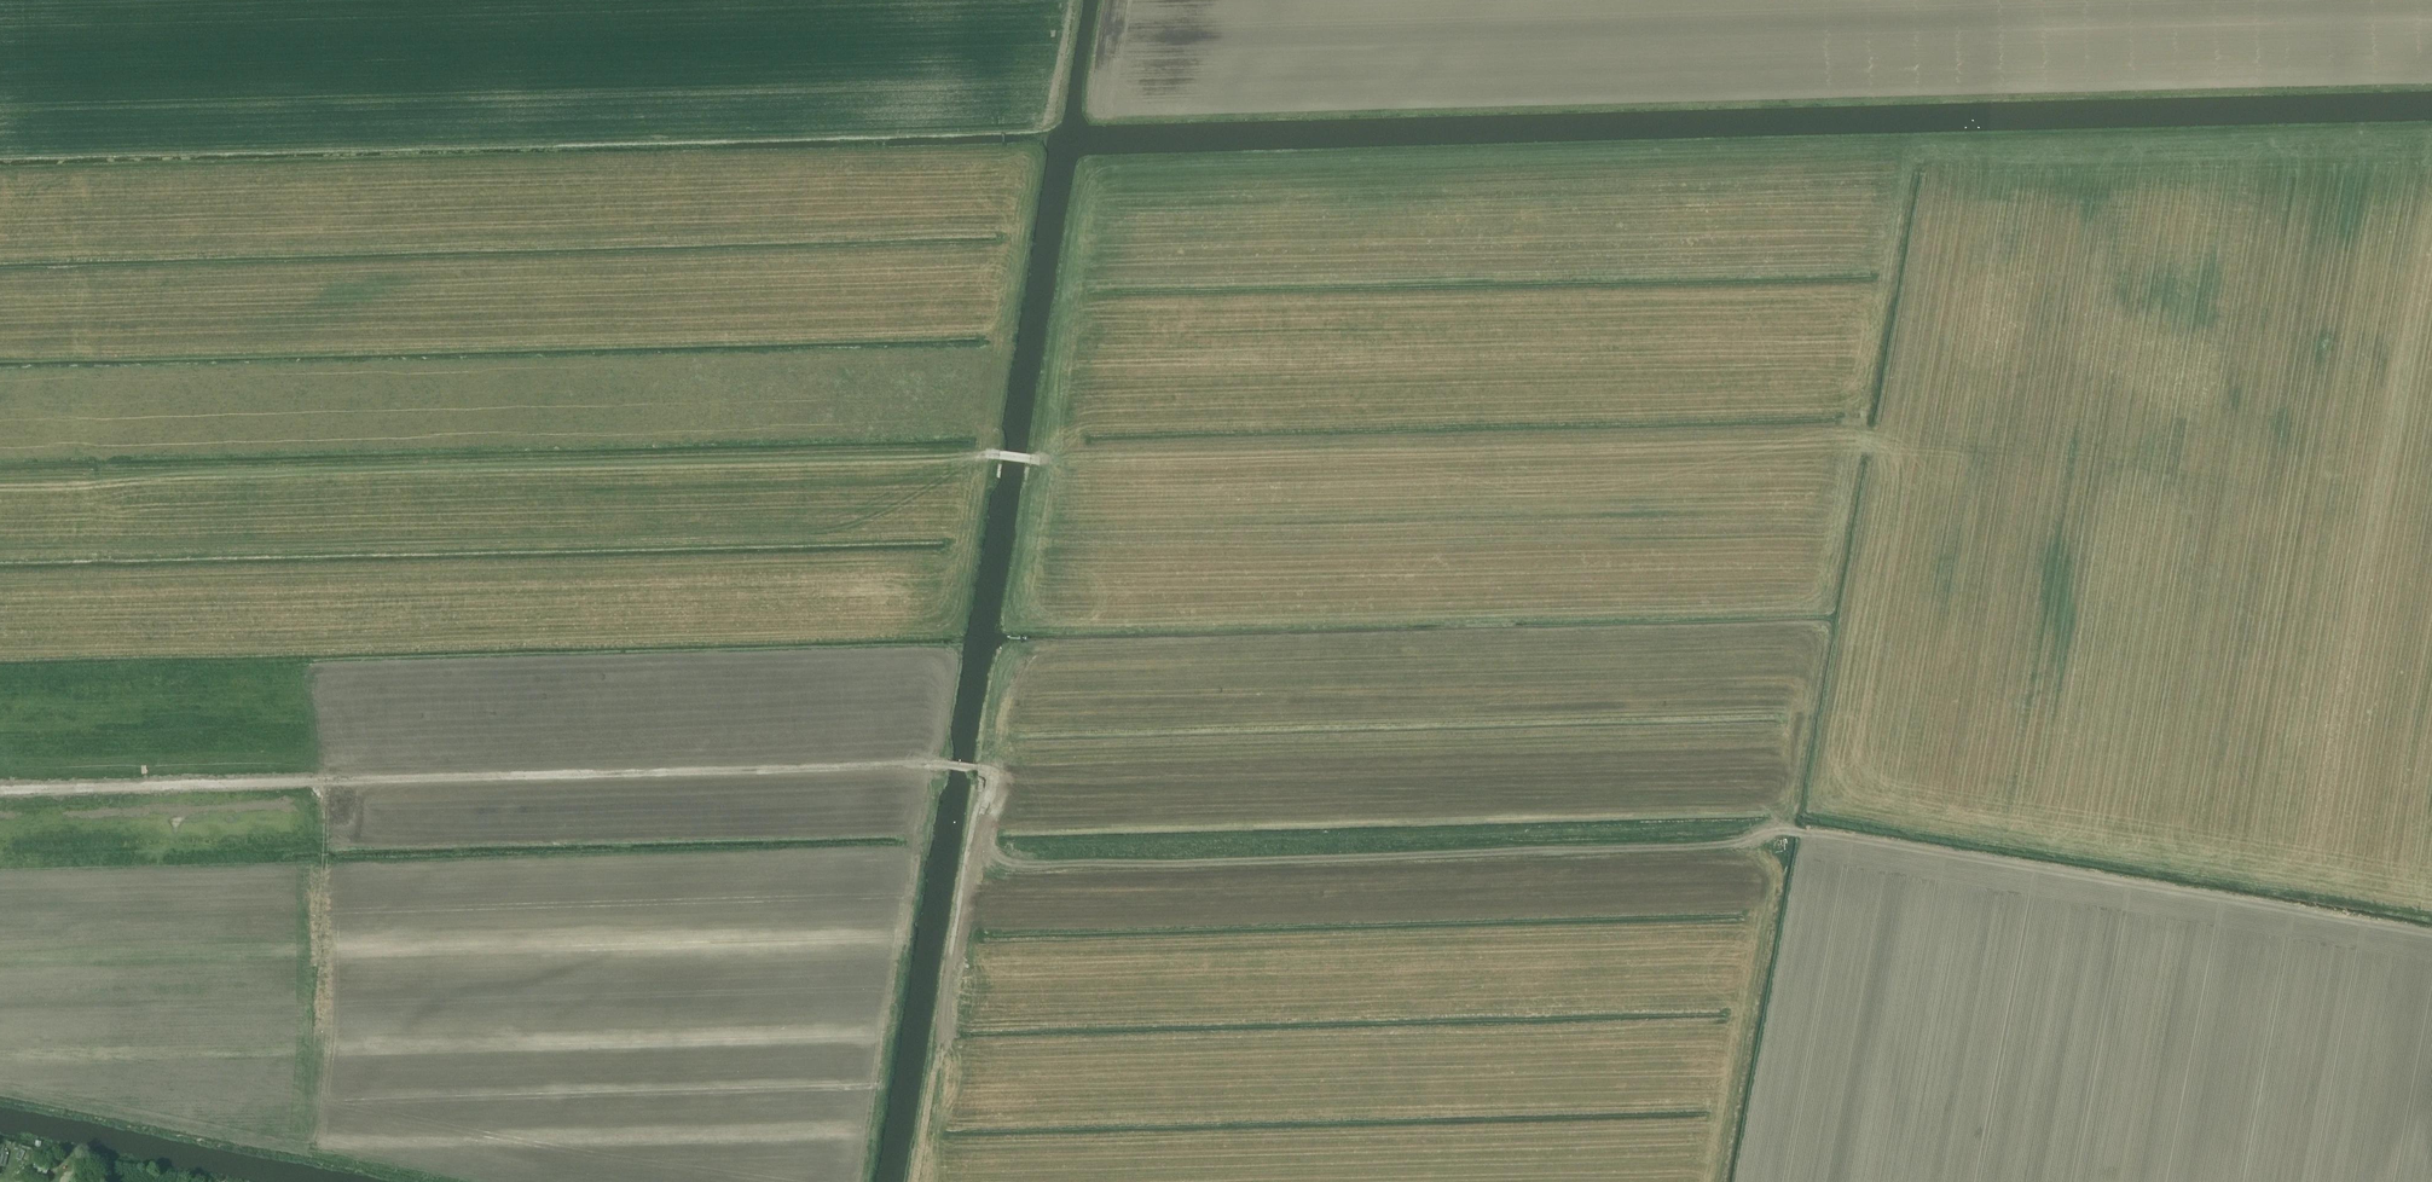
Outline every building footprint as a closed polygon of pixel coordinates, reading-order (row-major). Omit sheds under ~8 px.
[(38,1166),(36,1176),(45,1178),(47,1168),(38,1166)]
